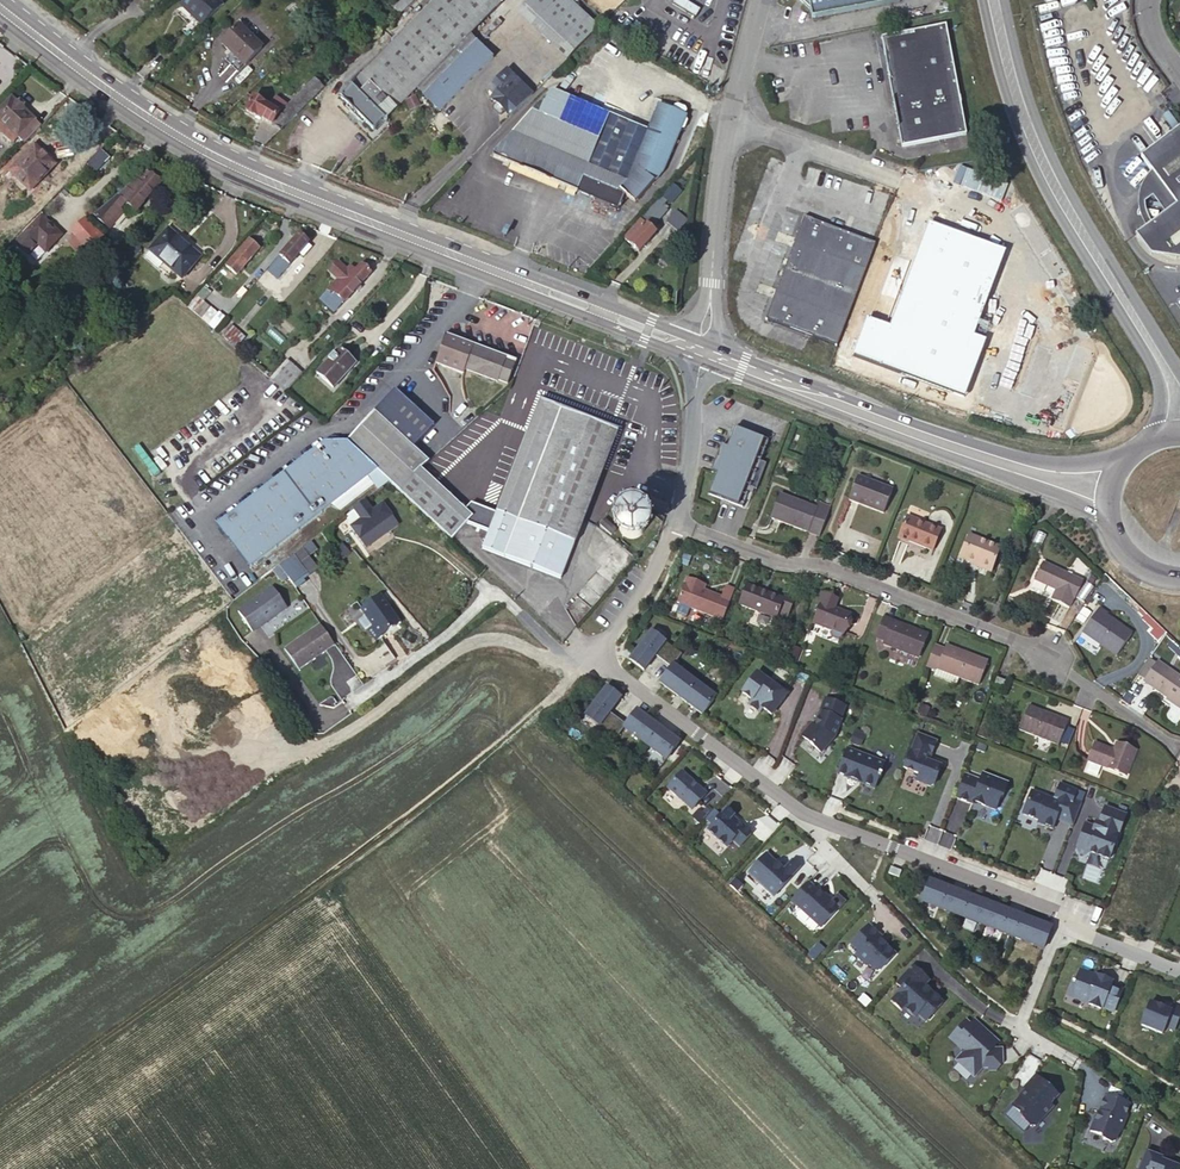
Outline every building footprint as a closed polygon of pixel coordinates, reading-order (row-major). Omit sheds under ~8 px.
[(215,0),(185,0),(179,5),(191,18),(178,30),(185,36),(197,24),(198,25),(220,5),(215,0)] [(421,95),(422,94),(475,41),(469,35),(502,2),(506,6),(511,0),(435,0),(402,32),(400,30),(389,41),(391,43),(349,85),(382,119),(414,88),(421,95)] [(393,8),(398,13),(412,0),(401,0),(393,8)] [(597,28),(568,0),(529,0),(517,12),(566,59),(597,28)] [(897,0),(797,0),(808,11),(809,19),(898,1),(897,0)] [(235,25),(236,26),(244,33),(248,30),(238,21),(235,25)] [(244,33),(236,26),(220,44),(243,66),(260,48),(244,33)] [(890,94),(898,147),(962,136),(953,85),(944,27),(881,38),(890,94)] [(475,41),(422,94),(439,110),(493,57),(475,41)] [(494,81),(520,106),(530,96),(504,71),(494,81)] [(254,117),(278,131),(322,89),(313,80),(286,106),(273,97),(267,106),(250,97),(241,113),(253,119),(254,117)] [(503,113),(508,118),(520,106),(494,81),(490,86),(496,92),(492,96),(489,99),(495,106),(503,113)] [(371,130),(382,119),(349,85),(338,96),(350,108),(347,111),(357,121),(359,118),(371,130)] [(496,92),(490,86),(486,89),(492,96),(496,92)] [(647,131),(551,91),(493,150),(492,158),(617,211),(624,195),(634,204),(661,173),(679,129),(680,130),(683,129),(686,121),(685,118),(684,118),(684,116),(683,116),(685,111),(684,109),(676,105),(673,106),(671,111),(658,105),(647,131)] [(40,126),(23,110),(23,106),(19,102),(15,103),(10,98),(0,108),(0,120),(1,119),(25,142),(40,126)] [(501,116),(503,113),(495,106),(492,109),(493,111),(498,116),(501,116)] [(1179,162),(1179,128),(1140,158),(1151,173),(1157,180),(1179,162)] [(30,147),(7,171),(29,191),(53,165),(37,149),(35,151),(30,147)] [(1157,180),(1175,205),(1142,230),(1136,234),(1144,241),(1150,246),(1159,250),(1169,254),(1177,256),(1179,256),(1179,162),(1157,180)] [(107,203),(92,215),(95,217),(94,219),(104,227),(119,210),(122,213),(127,216),(132,211),(134,212),(158,185),(145,173),(107,203)] [(1138,190),(1136,195),(1157,180),(1151,173),(1146,178),(1143,181),(1140,186),(1138,190)] [(1157,180),(1136,195),(1135,200),(1134,205),(1134,211),(1135,216),(1137,221),(1139,225),(1142,230),(1175,205),(1157,180)] [(679,191),(671,184),(660,197),(668,204),(679,191)] [(666,211),(654,201),(638,219),(621,238),(628,244),(637,252),(653,233),(650,229),(666,211)] [(119,210),(104,227),(107,230),(122,213),(119,210)] [(681,231),(688,218),(674,211),(667,224),(681,231)] [(59,236),(40,216),(14,241),(26,253),(36,244),(44,252),(59,236)] [(836,349),(874,246),(802,219),(764,322),(836,349)] [(71,233),(85,250),(102,237),(85,220),(71,233)] [(1005,254),(926,225),(888,326),(871,319),(855,358),(966,398),(984,340),(975,338),(1005,254)] [(198,257),(166,230),(148,251),(180,279),(198,257)] [(306,243),(297,235),(267,269),(276,277),(297,253),(302,258),(311,248),(306,243)] [(257,249),(248,240),(225,266),(235,275),(257,249)] [(357,285),(369,274),(359,265),(353,271),(348,266),(345,270),(336,262),(327,271),(336,279),(326,291),(328,293),(321,301),(333,312),(353,290),(356,292),(360,288),(357,285)] [(199,304),(209,292),(203,288),(194,299),(199,304)] [(1081,318),(1088,313),(1078,298),(1071,302),(1081,318)] [(30,313),(21,302),(15,307),(24,318),(30,313)] [(242,336),(230,325),(222,334),(235,346),(242,336)] [(504,358),(443,336),(433,363),(461,374),(463,369),(497,382),(497,380),(505,384),(512,364),(504,360),(504,358)] [(355,363),(338,348),(315,373),(331,388),(355,363)] [(269,378),(284,392),(300,374),(285,360),(269,378)] [(386,398),(345,444),(389,482),(400,493),(416,476),(420,471),(428,462),(413,448),(432,426),(400,397),(386,398)] [(558,578),(615,430),(537,400),(493,513),(486,531),(479,548),(558,578)] [(748,440),(749,437),(735,431),(728,452),(722,450),(712,476),(717,478),(710,499),(724,504),(725,501),(731,503),(730,506),(744,511),(751,491),(757,493),(767,466),(761,464),(769,444),(755,439),(753,442),(748,440)] [(247,570),(377,472),(345,444),(323,445),(215,527),(247,570)] [(420,471),(416,476),(461,517),(464,511),(420,471)] [(461,517),(416,476),(400,493),(453,542),(469,525),(486,531),(493,513),(469,501),(464,511),(461,517)] [(892,490),(857,477),(849,500),(883,513),(892,490)] [(795,504),(796,500),(780,494),(779,498),(795,504)] [(771,518),(820,537),(831,507),(820,503),(818,508),(796,500),(795,504),(779,498),(771,518)] [(370,510),(364,502),(344,518),(359,538),(390,516),(381,504),(370,510)] [(625,508),(627,543),(660,541),(658,506),(625,508)] [(390,516),(359,538),(365,547),(396,525),(390,516)] [(925,527),(927,524),(908,516),(900,537),(928,550),(936,532),(925,527)] [(942,531),(927,524),(925,527),(936,532),(928,550),(933,552),(942,531)] [(963,560),(972,537),(969,536),(961,559),(963,560)] [(1001,548),(972,537),(963,560),(973,563),(992,571),(1001,548)] [(291,557),(278,567),(285,577),(290,584),(304,574),(291,557)] [(991,573),(992,571),(973,563),(972,566),(991,573)] [(1082,582),(1042,564),(1034,581),(1055,590),(1051,600),(1067,608),(1072,598),(1074,598),(1082,582)] [(278,567),(271,572),(278,582),(285,577),(278,567)] [(722,621),(734,590),(725,586),(720,597),(704,591),(698,588),(700,583),(687,577),(677,603),(722,621)] [(698,588),(704,591),(706,586),(700,583),(698,588)] [(782,600),(747,586),(740,605),(775,618),(774,621),(785,625),(794,600),(784,596),(782,600)] [(269,587),(235,610),(249,631),(269,617),(284,608),(269,587)] [(377,594),(357,609),(368,625),(364,628),(372,640),(396,622),(377,594)] [(838,600),(821,594),(815,610),(818,612),(814,623),(831,630),(831,632),(833,635),(838,637),(842,636),(851,614),(835,608),(838,600)] [(1067,608),(1055,605),(1051,621),(1063,625),(1067,608)] [(1108,614),(1100,608),(1083,632),(1116,656),(1131,634),(1107,616),(1108,614)] [(909,630),(910,628),(885,618),(876,638),(884,641),(883,644),(918,657),(927,636),(909,630)] [(297,670),(333,645),(318,624),(282,649),(297,670)] [(927,634),(910,628),(909,630),(927,636),(927,634)] [(1149,628),(1141,639),(1148,644),(1156,632),(1149,628)] [(651,631),(629,659),(643,670),(655,655),(671,667),(659,682),(702,714),(715,697),(673,665),(681,654),(651,631)] [(1173,642),(1168,647),(1178,656),(1179,653),(1179,649),(1173,642)] [(934,647),(926,668),(935,672),(933,678),(956,687),(959,680),(978,687),(987,663),(968,655),(967,657),(945,648),(944,650),(934,647)] [(1138,675),(1156,686),(1154,688),(1179,706),(1179,676),(1151,656),(1138,675)] [(769,718),(787,693),(755,671),(738,695),(769,718)] [(1003,687),(1005,682),(997,679),(995,684),(1003,687)] [(620,698),(606,687),(584,716),(615,739),(623,728),(665,760),(679,742),(636,710),(625,725),(608,713),(620,698)] [(833,738),(840,720),(839,719),(844,706),(824,698),(819,712),(820,713),(815,727),(814,726),(811,724),(801,736),(820,753),(833,738)] [(1068,722),(1028,706),(1019,729),(1059,745),(1068,722)] [(856,726),(852,736),(860,739),(864,728),(856,726)] [(935,741),(915,734),(903,766),(919,773),(916,779),(929,785),(933,783),(940,766),(924,760),(926,757),(927,757),(929,757),(935,741)] [(848,742),(836,774),(846,777),(847,775),(861,781),(860,783),(874,788),(878,778),(879,778),(884,768),(882,767),(886,756),(848,742)] [(1114,750),(1095,743),(1088,762),(1127,776),(1134,758),(1132,757),(1135,750),(1117,743),(1114,750)] [(706,793),(682,771),(667,788),(691,810),(706,793)] [(963,775),(955,797),(971,804),(972,800),(981,803),(981,805),(995,810),(999,799),(1001,798),(1007,784),(982,775),(979,781),(963,775)] [(1051,829),(1062,803),(1031,791),(1022,814),(1038,821),(1037,823),(1051,829)] [(1107,807),(1101,823),(1098,822),(1096,827),(1094,832),(1085,828),(1078,848),(1081,854),(1085,856),(1091,853),(1109,860),(1111,857),(1127,815),(1107,807)] [(734,815),(726,808),(707,830),(726,847),(732,840),(739,847),(752,833),(745,826),(743,828),(737,823),(732,818),(733,816),(734,815)] [(750,871),(775,894),(800,868),(792,860),(785,867),(783,869),(779,865),(766,853),(750,871)] [(901,871),(891,867),(888,873),(898,877),(901,871)] [(1051,927),(928,879),(920,901),(1042,948),(1051,927)] [(809,880),(792,898),(822,925),(839,906),(827,895),(828,894),(819,885),(817,887),(809,880)] [(880,970),(895,953),(885,944),(879,938),(881,936),(868,924),(851,943),(859,950),(855,954),(866,964),(868,963),(875,969),(880,970)] [(932,992),(925,985),(929,980),(913,965),(897,982),(903,988),(892,1001),(902,1010),(905,1007),(915,1017),(918,1014),(925,1021),(943,1002),(932,992)] [(1094,977),(1078,971),(1074,982),(1071,981),(1066,993),(1088,1002),(1087,1004),(1101,1009),(1101,1008),(1112,1012),(1121,990),(1110,985),(1111,984),(1105,981),(1102,978),(1094,975),(1094,977)] [(1179,1014),(1179,1009),(1172,1006),(1171,1009),(1170,1011),(1161,1008),(1149,1003),(1140,1025),(1161,1034),(1164,1027),(1173,1030),(1179,1014)] [(962,1049),(963,1053),(957,1060),(974,1076),(982,1067),(989,1067),(999,1066),(1002,1063),(1002,1048),(992,1048),(985,1049),(985,1045),(988,1044),(995,1038),(975,1019),(971,1024),(966,1020),(953,1034),(963,1042),(959,1046),(962,1049)] [(963,1042),(953,1034),(950,1037),(959,1046),(963,1042)] [(988,1044),(985,1045),(985,1049),(992,1048),(999,1041),(995,1038),(988,1044)] [(1020,1097),(1012,1106),(1022,1116),(1021,1118),(1030,1126),(1034,1126),(1052,1107),(1050,1105),(1058,1096),(1036,1076),(1024,1088),(1027,1091),(1023,1097),(1020,1097)] [(1124,1116),(1128,1105),(1106,1095),(1096,1120),(1094,1121),(1090,1131),(1101,1135),(1102,1139),(1111,1142),(1114,1141),(1118,1130),(1120,1131),(1125,1117),(1124,1116)] [(1160,1159),(1161,1157),(1145,1151),(1138,1168),(1179,1168),(1179,1167),(1160,1159)]
